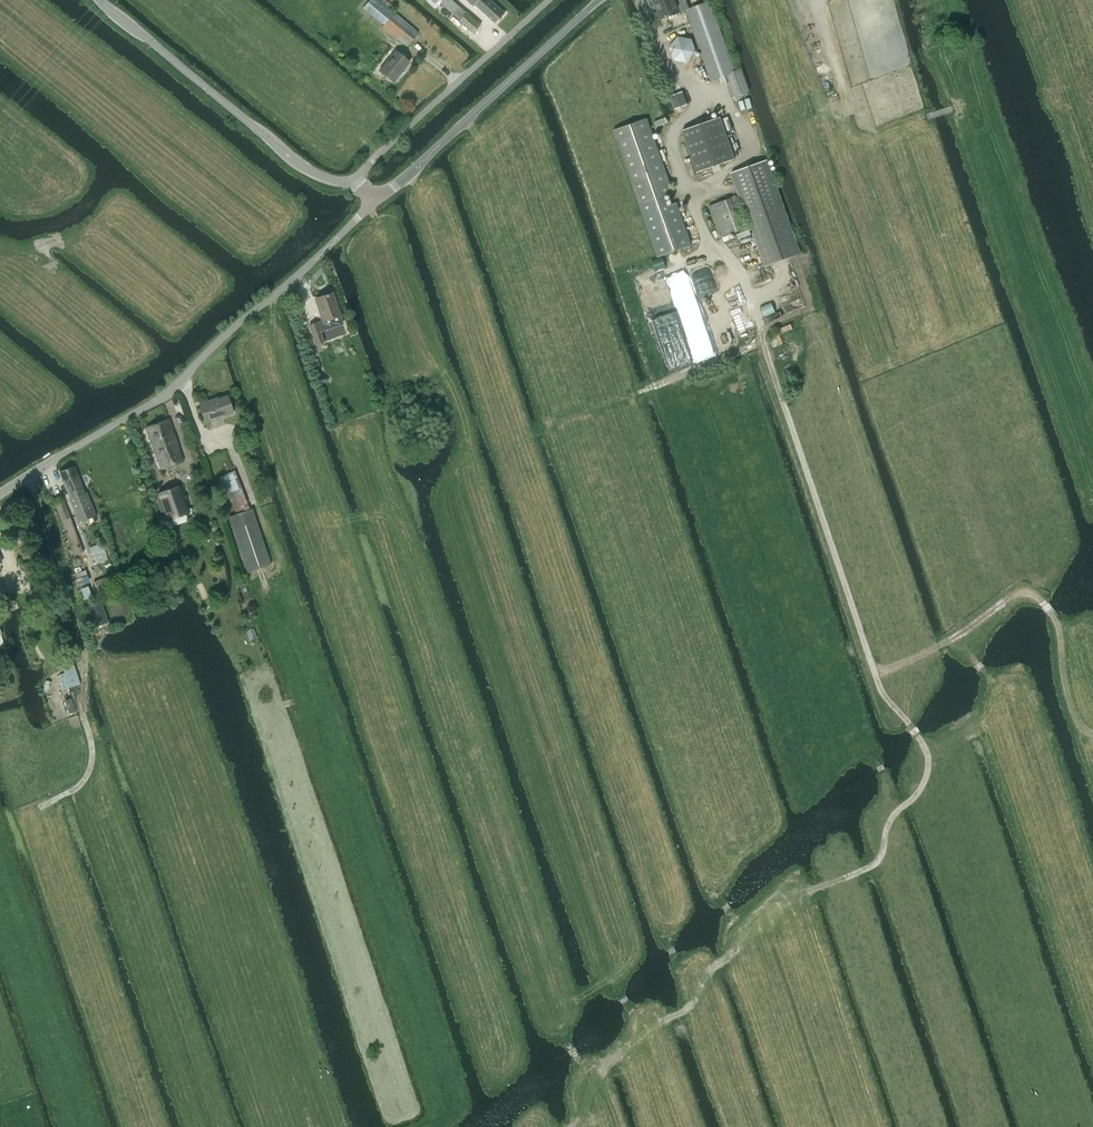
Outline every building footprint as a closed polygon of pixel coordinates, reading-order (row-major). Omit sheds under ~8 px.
[(363,8),(384,25),(383,26),(407,46),(418,32),(389,9),(378,0),(370,0),(363,8)] [(467,13),(467,12),(454,0),(444,0),(441,3),(460,20),(474,33),(481,25),(467,13)] [(474,6),(475,4),(496,23),(505,13),(491,0),(468,0),(474,6)] [(749,91),(742,69),(735,71),(722,35),(718,23),(710,1),(693,7),(691,0),(653,0),(660,19),(680,12),(686,10),(711,80),(725,75),(732,97),(749,91)] [(669,47),(673,60),(687,63),(697,52),(692,39),(678,36),(669,47)] [(409,62),(395,51),(379,71),(393,82),(409,62)] [(682,92),(671,96),(676,109),(686,105),(682,92)] [(682,131),(697,172),(735,159),(720,117),(682,131)] [(614,130),(658,256),(692,244),(677,202),(668,205),(664,195),(674,192),(648,118),(614,130)] [(765,266),(801,253),(768,160),(732,173),(765,266)] [(731,198),(709,206),(721,238),(742,230),(731,198)] [(319,297),(315,299),(318,307),(322,321),(317,322),(321,332),(343,324),(340,315),(333,293),(319,297)] [(324,341),(317,322),(309,325),(316,344),(324,341)] [(338,329),(351,357),(362,352),(350,324),(338,329)] [(320,376),(319,380),(322,384),(326,383),(328,378),(325,375),(320,376)] [(206,423),(234,413),(228,396),(212,402),(211,400),(199,404),(206,423)] [(147,427),(161,468),(183,460),(169,420),(147,427)] [(85,493),(75,466),(59,472),(79,521),(96,515),(87,493),(85,493)] [(167,520),(189,513),(179,486),(158,493),(167,520)] [(63,496),(53,500),(74,556),(83,552),(70,518),(71,517),(63,496)] [(234,514),(229,516),(248,573),(256,570),(271,565),(252,508),(249,509),(234,514)] [(9,521),(16,542),(27,539),(20,517),(9,521)] [(103,543),(89,548),(91,555),(92,554),(105,551),(103,543)] [(88,586),(81,588),(85,599),(92,596),(88,586)] [(101,601),(88,606),(95,627),(108,622),(101,601)] [(64,673),(58,674),(63,689),(68,687),(75,685),(79,684),(74,669),(64,673)]
